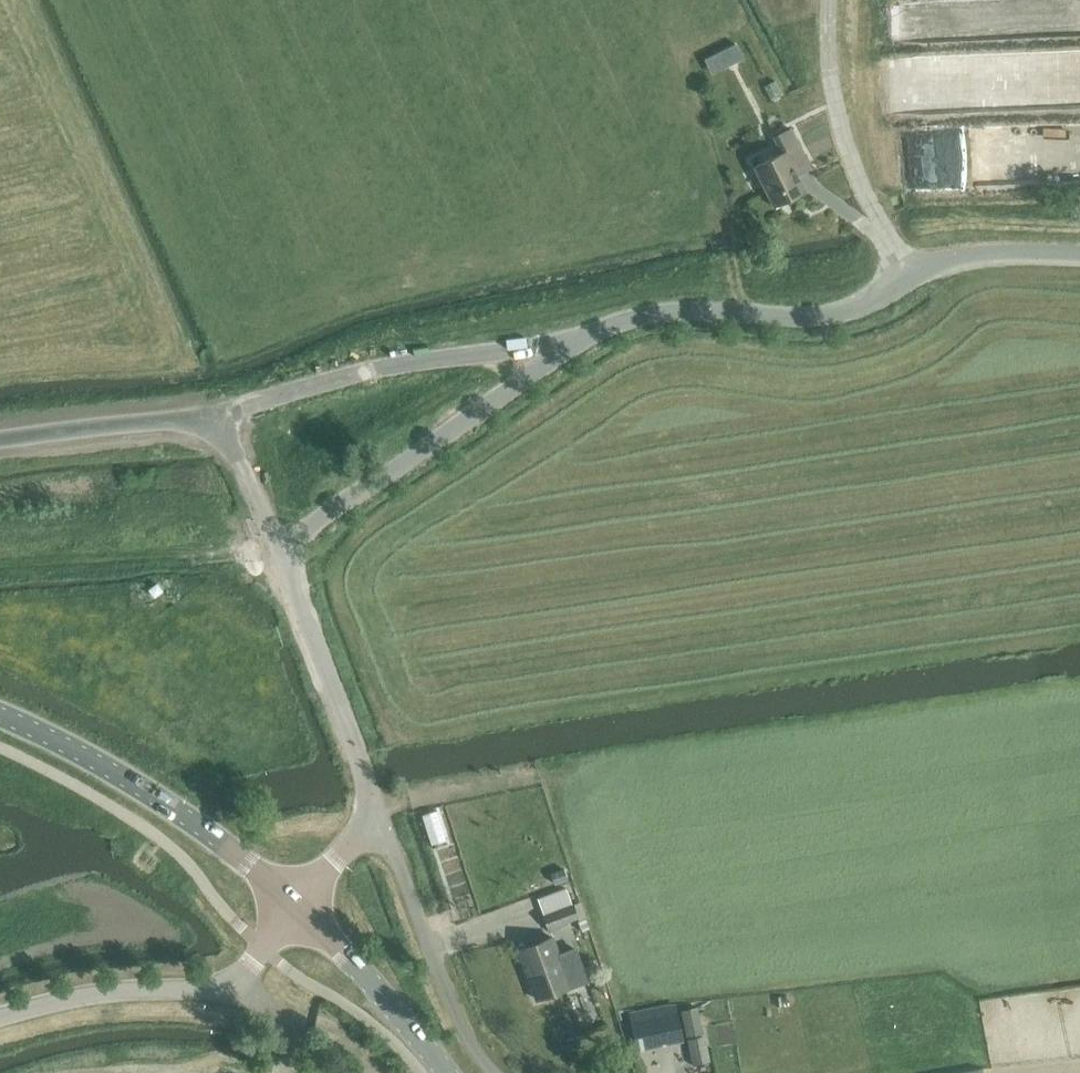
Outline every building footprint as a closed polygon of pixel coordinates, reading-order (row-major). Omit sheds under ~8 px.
[(736,43),(705,59),(712,71),(742,56),(736,43)] [(799,174),(811,168),(790,127),(772,137),(780,152),(753,166),(774,206),(807,189),(799,174)] [(564,868),(550,873),(554,882),(567,877),(564,868)] [(543,916),(548,929),(577,918),(572,905),(543,916)] [(560,947),(577,944),(574,924),(556,927),(560,947)] [(518,950),(536,1000),(570,987),(552,938),(518,950)] [(698,1006),(680,1010),(686,1036),(703,1032),(698,1006)] [(630,1020),(637,1052),(673,1045),(667,1013),(630,1020)] [(704,1035),(687,1039),(692,1064),(710,1061),(704,1035)] [(982,1072),(981,1065),(939,1072),(982,1072)]
